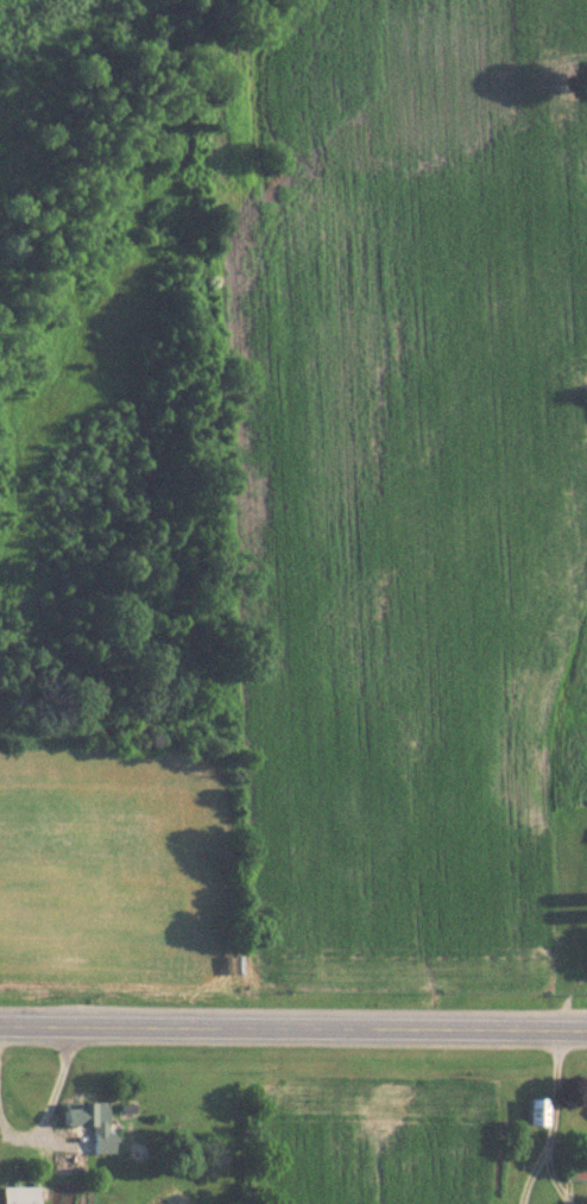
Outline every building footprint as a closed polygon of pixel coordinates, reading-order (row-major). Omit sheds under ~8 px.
[(542,1098),(524,1098),(524,1126),(542,1126),(542,1098)] [(92,1125),(92,1154),(112,1154),(112,1131),(105,1131),(105,1102),(62,1102),(62,1125),(92,1125)] [(586,1180),(586,1162),(561,1162),(561,1180),(586,1180)] [(35,1185),(0,1185),(0,1203),(35,1203),(35,1185)]
